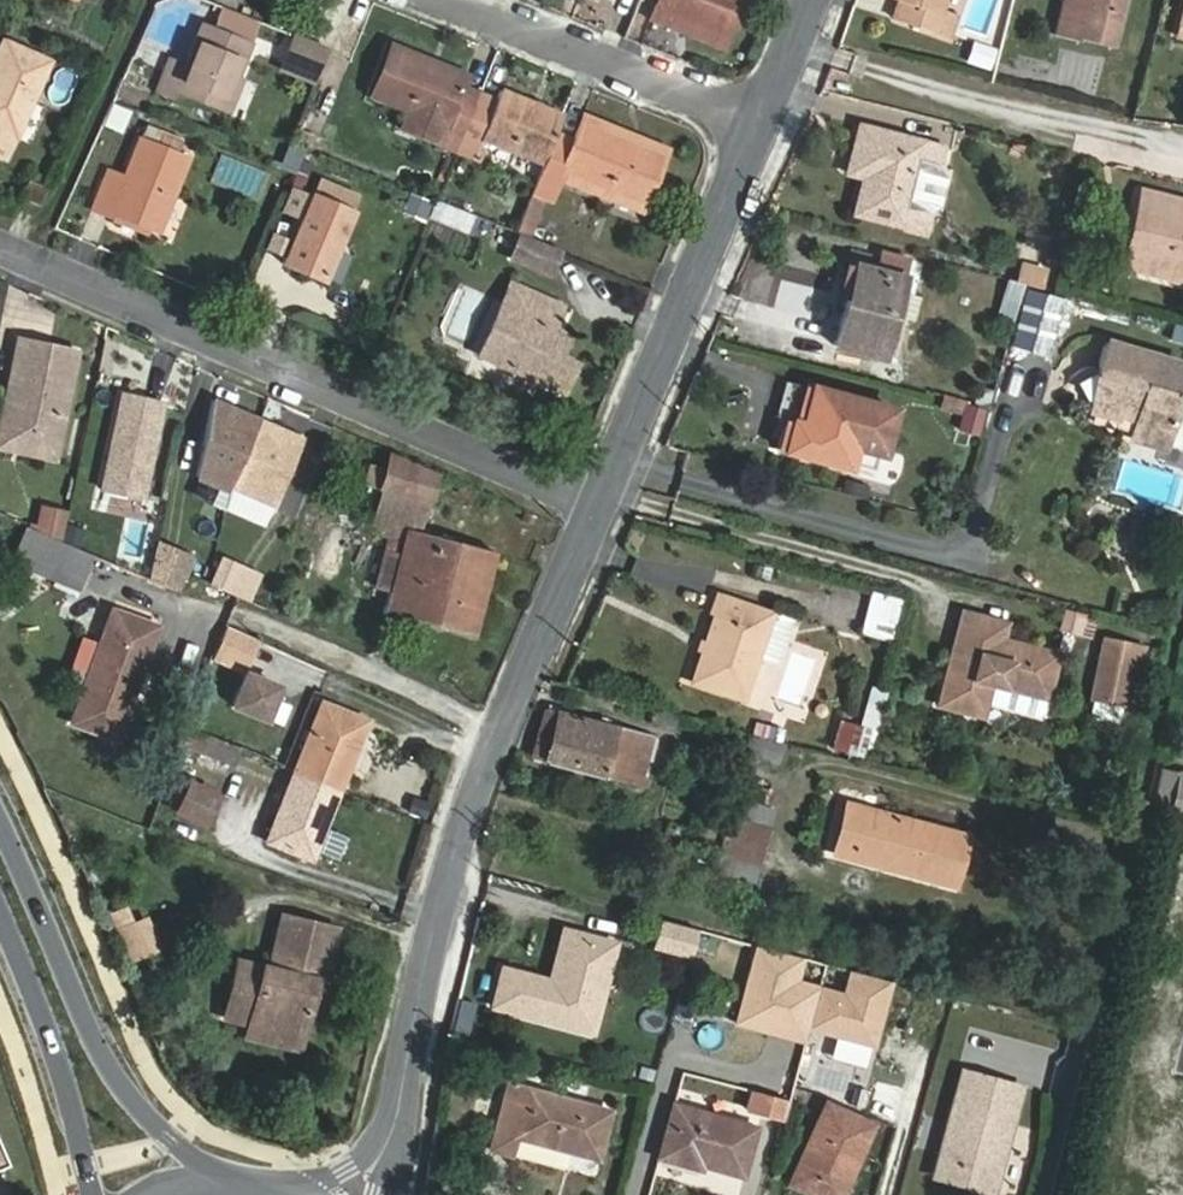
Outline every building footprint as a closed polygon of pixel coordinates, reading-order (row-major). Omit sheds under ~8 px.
[(656,8),(718,34),(727,37),(741,0),(659,0),(656,8)] [(898,0),(891,19),(951,40),(959,17),(945,10),(948,0),(897,0),(898,0)] [(1053,34),(1079,41),(1079,39),(1114,47),(1126,0),(1062,0),(1053,34)] [(718,34),(656,8),(652,18),(723,47),(727,37),(718,34)] [(187,63),(170,56),(155,91),(173,99),(176,91),(224,110),(253,40),(204,20),(187,63)] [(282,63),(317,78),(329,48),(294,34),(282,63)] [(3,41),(0,48),(0,154),(6,157),(49,62),(3,41)] [(406,108),(398,127),(456,150),(481,92),(464,85),(468,75),(392,45),(373,94),(406,108)] [(497,98),(481,92),(456,150),(476,159),(484,140),(544,164),(556,135),(565,114),(500,89),(497,98)] [(572,142),(556,135),(544,164),(533,190),(554,199),(564,173),(644,204),(664,154),(581,121),(572,142)] [(858,122),(847,161),(864,166),(851,216),(929,235),(934,214),(911,208),(923,161),(943,167),(947,146),(858,122)] [(93,209),(109,215),(110,211),(159,230),(189,156),(177,151),(182,137),(155,126),(150,141),(140,137),(123,176),(109,170),(93,209)] [(283,169),(300,172),(305,148),(288,144),(283,169)] [(324,279),(358,193),(320,176),(312,194),(302,219),(294,241),(287,258),(285,263),(324,279)] [(46,186),(28,178),(20,196),(39,204),(46,186)] [(312,194),(290,185),(280,210),(302,219),(312,194)] [(1142,190),(1123,267),(1182,283),(1182,201),(1142,190)] [(404,213),(428,219),(432,199),(409,193),(404,213)] [(467,229),(472,214),(438,200),(432,215),(467,229)] [(294,241),(271,232),(265,249),(287,258),(294,241)] [(856,264),(833,346),(883,359),(909,257),(881,250),(875,269),(856,264)] [(1017,282),(1043,288),(1047,267),(1021,262),(1017,282)] [(1015,322),(1024,284),(1007,280),(998,317),(1015,322)] [(479,355),(563,392),(576,364),(559,356),(543,349),(550,332),(562,304),(511,281),(479,355)] [(474,343),(489,294),(458,285),(443,334),(474,343)] [(1045,353),(1059,303),(1030,294),(1015,345),(1045,353)] [(550,332),(543,349),(559,356),(566,340),(550,332)] [(53,459),(77,349),(19,337),(10,377),(18,379),(11,410),(25,433),(21,452),(53,459)] [(1109,341),(1099,375),(1103,376),(1092,414),(1117,420),(1118,415),(1137,421),(1132,440),(1165,449),(1181,397),(1176,395),(1182,368),(1182,363),(1109,341)] [(10,377),(0,424),(0,447),(21,452),(25,433),(11,410),(18,379),(10,377)] [(813,386),(803,423),(793,421),(784,452),(849,469),(856,448),(883,456),(896,409),(813,386)] [(161,402),(120,393),(100,489),(141,497),(161,402)] [(243,412),(213,399),(197,475),(230,489),(232,486),(276,505),(304,439),(277,427),(274,432),(241,418),(243,412)] [(961,413),(959,433),(985,436),(988,404),(943,399),(942,411),(961,413)] [(363,484),(381,489),(370,529),(389,536),(375,584),(392,590),(387,611),(473,633),(495,552),(421,532),(437,474),(389,451),(385,467),(369,462),(363,484)] [(439,484),(458,491),(461,484),(443,476),(439,484)] [(47,506),(40,532),(56,539),(64,513),(47,506)] [(78,590),(93,554),(56,539),(40,532),(25,526),(10,561),(78,590)] [(192,558),(158,543),(151,578),(178,590),(192,558)] [(229,592),(242,564),(222,556),(210,583),(229,592)] [(864,633),(868,587),(837,584),(833,631),(864,633)] [(863,634),(893,642),(904,598),(874,590),(863,634)] [(719,595),(693,682),(744,700),(773,614),(719,595)] [(115,736),(156,626),(113,610),(73,721),(115,736)] [(1080,636),(1085,616),(1066,610),(1059,630),(1080,636)] [(939,706),(983,717),(988,699),(992,685),(1038,696),(1047,699),(1059,654),(1005,639),(1007,625),(964,612),(939,706)] [(258,644),(227,630),(213,661),(244,674),(258,644)] [(1092,695),(1134,704),(1146,648),(1104,638),(1092,695)] [(278,691),(243,677),(230,713),(264,726),(278,691)] [(992,685),(988,699),(1032,710),(1035,708),(1038,696),(992,685)] [(324,702),(296,771),(339,788),(367,720),(324,702)] [(655,736),(546,709),(533,757),(648,789),(650,779),(645,778),(655,736)] [(184,725),(176,745),(233,768),(241,748),(184,725)] [(1168,820),(1179,772),(1163,768),(1152,816),(1168,820)] [(311,857),(339,788),(296,771),(267,839),(311,857)] [(1179,771),(1179,772),(1168,820),(1167,821),(1182,825),(1182,772),(1179,771)] [(203,822),(215,794),(192,785),(181,813),(203,822)] [(776,810),(735,797),(713,873),(756,884),(776,810)] [(426,818),(431,804),(417,798),(412,812),(426,818)] [(955,887),(969,837),(848,804),(835,856),(955,887)] [(1174,923),(1182,884),(1182,876),(1159,870),(1148,917),(1174,923)] [(160,949),(147,916),(114,929),(127,962),(160,949)] [(225,1016),(302,1034),(314,981),(324,983),(336,928),(283,916),(271,967),(239,960),(225,1016)] [(697,930),(663,920),(655,949),(689,959),(697,930)] [(494,1006),(593,1033),(616,944),(571,931),(557,983),(504,969),(494,1006)] [(757,946),(736,1023),(805,1042),(820,988),(797,981),(803,959),(757,946)] [(820,988),(809,1028),(873,1046),(890,982),(851,971),(845,994),(820,988)] [(1021,1090),(963,1074),(937,1174),(995,1190),(1021,1090)] [(517,1137),(596,1158),(609,1110),(509,1086),(492,1150),(512,1155),(517,1137)] [(875,1125),(827,1103),(790,1184),(813,1194),(843,1194),(875,1125)] [(660,1159),(664,1160),(702,1170),(703,1166),(744,1177),(756,1128),(675,1105),(660,1159)] [(0,1139),(0,1166),(10,1162),(0,1139)]
